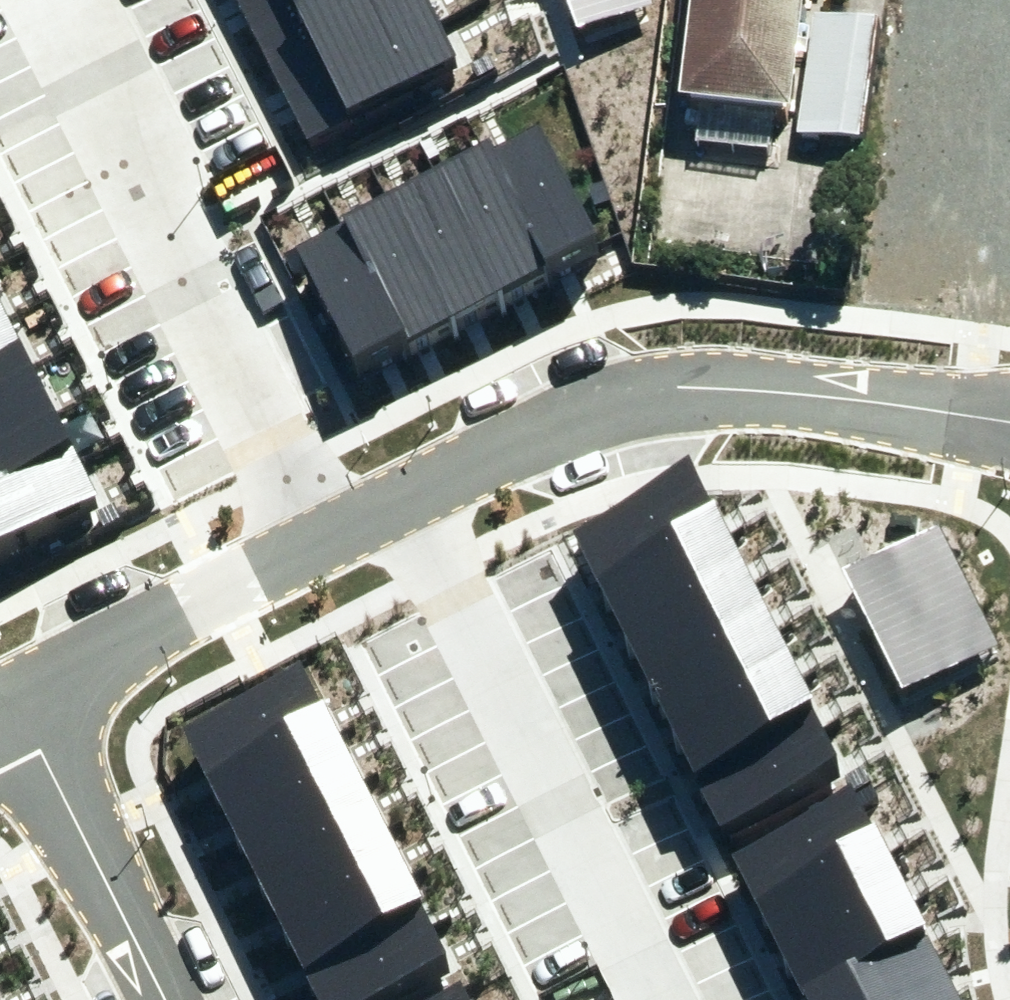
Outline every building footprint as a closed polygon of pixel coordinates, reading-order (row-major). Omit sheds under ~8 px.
[(260,45),(351,0),(238,0),(260,45)] [(283,91),(434,17),(426,0),(351,0),(260,45),(283,91)] [(577,28),(652,0),(566,0),(577,28)] [(691,116),(798,130),(812,27),(816,0),(691,0),(677,112),(691,116)] [(434,17),(283,91),(308,141),(459,67),(434,17)] [(877,26),(812,27),(798,130),(859,138),(877,26)] [(536,123),(488,148),(547,261),(595,236),(536,123)] [(496,288),(547,261),(488,148),(486,144),(435,170),(496,288)] [(496,288),(435,170),(389,194),(450,311),(496,288)] [(405,335),(450,311),(389,194),(343,217),(346,223),(405,335)] [(405,335),(346,223),(295,250),(354,361),(405,335)] [(9,326),(0,309),(0,331),(9,326)] [(0,331),(0,389),(33,372),(9,326),(0,331)] [(0,389),(0,449),(57,420),(33,372),(0,389)] [(0,449),(0,501),(78,462),(57,420),(0,449)] [(78,462),(0,501),(0,552),(99,503),(78,462)] [(561,542),(583,584),(706,518),(684,477),(561,542)] [(583,584),(608,630),(731,564),(706,518),(583,584)] [(939,521),(844,567),(901,685),(997,639),(939,521)] [(608,630),(635,679),(757,614),(731,564),(608,630)] [(635,679),(661,728),(784,663),(757,614),(635,679)] [(661,728),(686,774),(808,709),(784,663),(661,728)] [(185,737),(206,780),(331,717),(309,675),(185,737)] [(808,709),(686,774),(715,828),(837,763),(808,709)] [(206,780),(230,826),(354,764),(331,717),(206,780)] [(230,826),(255,876),(379,814),(354,764),(230,826)] [(725,853),(747,895),(870,830),(848,788),(725,853)] [(255,876),(280,926),(404,864),(379,814),(255,876)] [(747,895),(772,941),(895,875),(870,830),(747,895)] [(280,926),(304,972),(427,910),(404,864),(280,926)] [(772,941),(799,990),(921,925),(895,875),(772,941)] [(304,972),(318,999),(376,999),(453,961),(427,910),(304,972)] [(804,999),(899,999),(948,974),(921,925),(799,990),(804,999)] [(948,974),(899,999),(961,999),(948,974)] [(462,989),(440,999),(468,999),(462,989)]
